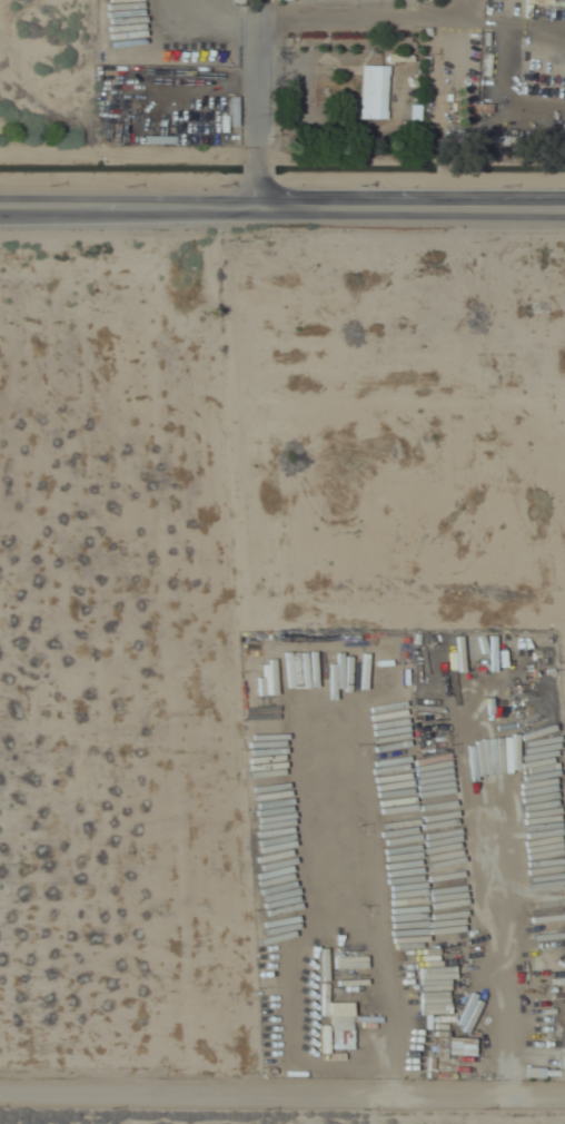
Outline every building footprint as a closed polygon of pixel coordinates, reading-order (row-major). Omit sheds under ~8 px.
[(338,66),(338,75),(360,75),(360,120),(386,120),(386,66),(338,66)] [(350,1018),(326,1018),(326,1052),(350,1052),(350,1018)]
